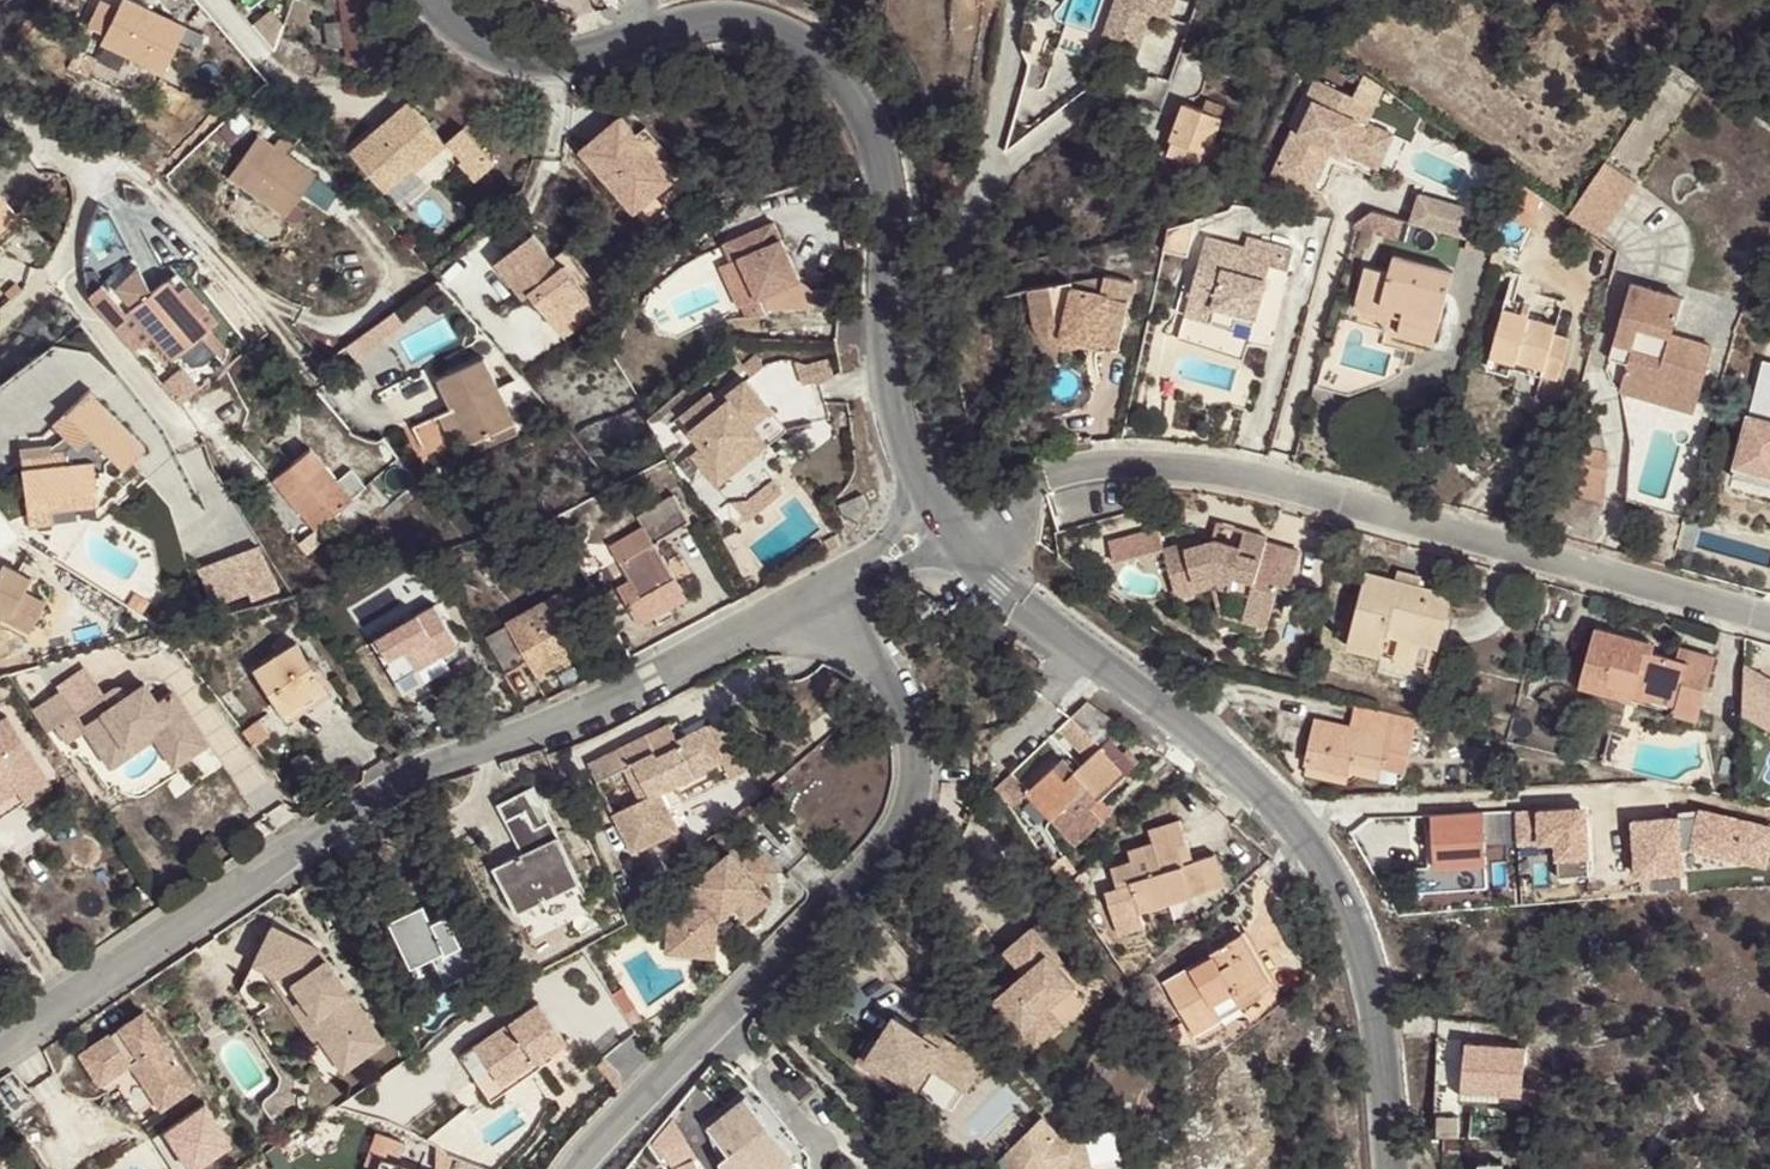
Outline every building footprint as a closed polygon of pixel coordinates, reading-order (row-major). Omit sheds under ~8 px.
[(186,26),(133,0),(123,0),(119,8),(102,0),(100,0),(87,27),(105,35),(101,44),(163,73),(186,26)] [(327,22),(345,20),(343,0),(325,0),(327,22)] [(345,20),(327,22),(330,49),(347,47),(348,61),(367,59),(368,74),(383,73),(377,0),(343,0),(345,20)] [(1177,0),(1116,0),(1101,41),(1138,54),(1152,13),(1170,19),(1177,0)] [(1364,73),(1358,89),(1380,99),(1385,87),(1364,73)] [(1293,127),(1272,174),(1313,192),(1332,147),(1367,162),(1382,127),(1370,122),(1380,99),(1358,89),(1355,95),(1315,78),(1308,94),(1316,98),(1302,130),(1293,127)] [(1184,104),(1171,138),(1210,153),(1211,151),(1218,154),(1221,145),(1214,142),(1223,119),(1219,118),(1224,106),(1207,100),(1202,111),(1184,104)] [(418,172),(449,147),(414,102),(354,149),(386,190),(415,168),(418,172)] [(674,181),(622,117),(582,150),(635,213),(674,181)] [(481,123),(455,136),(477,180),(504,167),(481,123)] [(229,156),(243,132),(230,125),(216,148),(229,156)] [(1395,132),(1382,127),(1367,162),(1379,168),(1395,132)] [(315,174),(259,135),(229,179),(286,217),(315,174)] [(1606,161),(1569,215),(1601,238),(1638,183),(1606,161)] [(1457,235),(1474,240),(1481,214),(1424,193),(1416,224),(1457,235)] [(1379,239),(1385,215),(1364,209),(1358,233),(1379,239)] [(1449,263),(1457,235),(1416,224),(1405,221),(1397,248),(1449,263)] [(770,227),(729,248),(738,265),(759,305),(799,285),(770,227)] [(534,234),(495,262),(524,299),(532,292),(565,337),(599,312),(565,265),(560,269),(534,234)] [(1186,315),(1250,334),(1271,263),(1287,268),(1293,248),(1250,236),(1247,247),(1210,235),(1186,315)] [(721,252),(730,269),(738,265),(729,248),(721,252)] [(1453,271),(1394,254),(1389,273),(1365,266),(1357,297),(1404,309),(1401,318),(1418,323),(1415,336),(1434,341),(1453,271)] [(1271,263),(1250,334),(1266,338),(1287,268),(1271,263)] [(175,272),(167,278),(210,329),(217,322),(175,272)] [(1119,347),(1134,283),(1107,276),(1104,292),(1074,285),(1073,283),(1033,289),(1037,317),(1039,325),(1042,331),(1048,337),(1052,340),(1056,343),(1062,344),(1066,345),(1069,345),(1072,344),(1076,344),(1080,341),(1081,340),(1100,344),(1100,342),(1119,347)] [(1107,276),(1073,283),(1074,285),(1104,292),(1107,276)] [(210,329),(167,278),(113,323),(134,349),(145,340),(167,365),(210,329)] [(1637,299),(1641,285),(1632,282),(1628,297),(1637,299)] [(1628,297),(1615,341),(1633,346),(1628,363),(1676,377),(1673,388),(1699,395),(1714,345),(1672,332),(1683,297),(1641,285),(1637,299),(1628,297)] [(816,308),(843,309),(844,290),(817,288),(816,308)] [(1404,309),(1357,297),(1354,305),(1401,318),(1404,309)] [(1558,379),(1569,337),(1554,334),(1557,324),(1504,310),(1493,354),(1515,359),(1545,367),(1543,375),(1558,379)] [(1245,351),(1250,334),(1186,315),(1181,332),(1245,351)] [(1415,336),(1418,323),(1401,318),(1397,331),(1415,336)] [(1633,346),(1615,341),(1610,358),(1628,363),(1633,346)] [(807,364),(797,362),(804,385),(835,374),(829,357),(807,364)] [(515,425),(485,358),(440,379),(454,409),(470,445),(515,425)] [(1545,367),(1515,359),(1511,374),(1541,382),(1543,375),(1545,367)] [(1676,377),(1628,363),(1625,374),(1673,388),(1676,377)] [(773,412),(745,378),(726,394),(729,398),(722,404),(693,428),(690,430),(702,445),(691,454),(705,472),(718,487),(770,443),(756,426),(773,412)] [(77,508),(98,505),(123,469),(146,444),(93,396),(97,392),(90,386),(54,425),(61,432),(71,441),(64,448),(52,449),(50,443),(21,447),(32,526),(54,523),(52,511),(77,508)] [(682,415),(693,428),(722,404),(712,390),(682,415)] [(1754,397),(1736,465),(1769,474),(1769,420),(1768,420),(1769,411),(1769,401),(1754,397)] [(442,414),(458,451),(470,445),(454,409),(442,414)] [(787,429),(773,412),(756,426),(770,443),(787,429)] [(21,447),(50,443),(61,432),(54,425),(44,435),(20,438),(21,447)] [(1577,494),(1606,502),(1607,453),(1577,444),(1569,472),(1582,475),(1577,494)] [(353,500),(310,448),(273,480),(316,531),(318,529),(353,500)] [(696,480),(705,472),(691,454),(681,462),(696,480)] [(1736,465),(1734,474),(1769,484),(1769,474),(1736,465)] [(748,500),(731,501),(748,522),(783,492),(772,479),(748,500)] [(674,576),(655,543),(691,522),(674,493),(638,514),(644,525),(611,544),(635,584),(630,587),(636,598),(641,596),(674,576)] [(845,519),(869,509),(863,494),(839,504),(845,519)] [(52,511),(54,523),(79,519),(77,508),(52,511)] [(318,529),(316,531),(301,544),(309,554),(326,540),(318,529)] [(1177,595),(1212,585),(1250,595),(1246,611),(1270,617),(1279,584),(1275,583),(1285,546),(1267,542),(1268,537),(1245,530),(1240,546),(1215,539),(1201,543),(1200,538),(1164,548),(1177,595)] [(253,548),(198,571),(214,605),(249,590),(252,598),(276,588),(258,546),(253,548)] [(1275,583),(1279,584),(1290,587),(1300,551),(1285,546),(1275,583)] [(0,559),(0,605),(12,611),(8,619),(31,631),(40,614),(46,602),(47,601),(24,589),(31,575),(0,559)] [(1387,633),(1438,647),(1453,594),(1420,585),(1422,575),(1399,569),(1397,579),(1367,571),(1347,645),(1382,654),(1387,633)] [(687,598),(674,576),(641,596),(649,610),(654,607),(659,614),(687,598)] [(593,649),(561,591),(507,621),(509,624),(488,635),(509,672),(529,660),(537,674),(558,663),(564,660),(567,664),(593,649)] [(46,602),(40,614),(56,622),(61,610),(46,602)] [(8,619),(12,611),(0,605),(0,615),(8,619)] [(459,645),(436,605),(374,640),(397,680),(445,653),(459,645)] [(1270,617),(1246,611),(1244,620),(1268,627),(1270,617)] [(1699,719),(1716,656),(1681,646),(1677,659),(1646,650),(1648,641),(1596,627),(1579,685),(1699,719)] [(1433,668),(1438,647),(1387,633),(1382,654),(1433,668)] [(323,683),(296,640),(252,668),(280,711),(323,683)] [(445,653),(397,680),(402,688),(449,662),(445,653)] [(1738,707),(1769,723),(1769,672),(1759,666),(1738,707)] [(201,734),(172,691),(158,702),(145,682),(131,691),(128,689),(126,688),(124,687),(123,687),(121,687),(119,686),(118,686),(117,686),(115,687),(114,687),(112,688),(111,689),(109,690),(106,692),(75,713),(97,745),(116,732),(125,746),(149,729),(154,736),(168,756),(201,734)] [(323,683),(280,711),(286,721),(330,693),(323,683)] [(75,712),(60,689),(31,708),(39,720),(47,731),(75,712)] [(1056,767),(1028,791),(1077,845),(1104,820),(1091,805),(1100,797),(1135,765),(1105,732),(1117,722),(1088,700),(1081,707),(1060,726),(1089,758),(1067,779),(1056,767)] [(1317,716),(1306,762),(1348,772),(1351,762),(1381,769),(1385,751),(1409,757),(1417,724),(1355,709),(1351,724),(1317,716)] [(25,804),(18,792),(45,775),(7,716),(0,720),(0,820),(25,804)] [(725,716),(709,725),(727,761),(735,776),(751,768),(725,716)] [(270,736),(259,719),(243,731),(255,746),(270,736)] [(648,734),(587,764),(596,783),(626,768),(642,800),(614,814),(633,852),(679,828),(671,812),(663,816),(654,798),(662,793),(727,761),(709,725),(679,740),(681,744),(658,755),(648,734)] [(129,752),(154,736),(149,729),(125,746),(129,752)] [(97,745),(110,765),(129,752),(125,746),(116,732),(97,745)] [(173,765),(207,742),(201,734),(168,756),(173,765)] [(870,758),(854,741),(845,749),(861,766),(870,758)] [(1385,751),(1381,769),(1405,775),(1409,757),(1385,751)] [(516,756),(501,761),(506,772),(521,767),(516,756)] [(1346,780),(1348,772),(1306,762),(1304,771),(1346,780)] [(1351,762),(1348,772),(1378,779),(1381,769),(1351,762)] [(1011,772),(995,788),(1009,808),(1028,791),(1011,772)] [(53,786),(45,775),(18,792),(25,804),(53,786)] [(517,914),(583,882),(536,784),(498,803),(522,853),(493,867),(517,914)] [(671,812),(662,793),(654,798),(663,816),(671,812)] [(1113,812),(1100,797),(1091,805),(1104,820),(1113,812)] [(1573,841),(1573,857),(1607,857),(1607,804),(1556,804),(1556,841),(1573,841)] [(1483,811),(1432,815),(1435,867),(1487,864),(1483,811)] [(1224,882),(1216,853),(1190,861),(1184,862),(1178,844),(1186,841),(1179,820),(1150,828),(1153,842),(1129,849),(1132,860),(1114,865),(1120,889),(1133,886),(1140,910),(1193,895),(1192,891),(1224,882)] [(718,928),(719,918),(733,907),(740,916),(745,922),(761,909),(756,903),(769,893),(762,885),(777,872),(747,837),(692,883),(690,905),(671,903),(668,928),(686,930),(684,953),(715,956),(718,928)] [(1184,862),(1190,861),(1186,841),(1178,844),(1184,862)] [(1057,853),(1045,861),(1064,889),(1078,876),(1066,859),(1063,861),(1057,853)] [(774,899),(769,893),(756,903),(761,909),(774,899)] [(388,920),(410,966),(429,956),(443,985),(489,962),(469,923),(453,930),(444,913),(430,920),(422,903),(388,920)] [(719,918),(718,928),(721,932),(740,916),(733,907),(719,918)] [(258,965),(276,927),(272,924),(253,963),(255,964),(258,965)] [(1165,981),(1194,1032),(1221,1017),(1213,1002),(1236,989),(1240,996),(1259,985),(1271,978),(1244,932),(1243,934),(1237,925),(1227,932),(1232,940),(1212,951),(1213,953),(1165,981)] [(1034,926),(1006,951),(1025,973),(996,998),(1024,1031),(1050,1009),(1077,986),(1058,964),(1064,959),(1034,926)] [(378,1033),(319,947),(276,927),(258,965),(267,970),(290,1004),(299,998),(322,1031),(318,1034),(337,1062),(378,1033)] [(666,952),(684,953),(686,930),(668,928),(666,952)] [(1207,943),(1212,951),(1232,940),(1227,932),(1207,943)] [(258,965),(255,964),(245,984),(257,990),(267,970),(258,965)] [(1263,993),(1259,985),(1240,996),(1236,989),(1213,1002),(1221,1017),(1263,993)] [(322,1031),(299,998),(290,1004),(313,1038),(318,1034),(322,1031)] [(502,1084),(565,1041),(537,1001),(474,1044),(502,1084)] [(1061,1023),(1050,1009),(1024,1031),(1036,1044),(1061,1023)] [(79,1053),(99,1084),(131,1063),(161,1109),(195,1086),(144,1010),(118,1026),(120,1029),(113,1034),(111,1032),(79,1053)] [(926,1033),(893,1013),(878,1039),(872,1035),(857,1060),(880,1075),(884,1069),(918,1089),(922,1083),(931,1069),(959,1087),(967,1091),(985,1061),(942,1031),(933,1021),(926,1033)] [(1166,1031),(1174,1046),(1191,1036),(1183,1021),(1166,1031)] [(385,1042),(378,1033),(337,1062),(343,1071),(385,1042)] [(1526,1048),(1466,1042),(1462,1084),(1500,1087),(1499,1094),(1521,1097),(1526,1048)] [(487,1095),(502,1084),(474,1044),(460,1055),(487,1095)] [(951,1100),(959,1087),(931,1069),(922,1083),(951,1100)] [(1500,1087),(1462,1084),(1461,1096),(1499,1100),(1499,1094),(1500,1087)] [(1083,1126),(1061,1131),(1043,1116),(1008,1153),(1012,1168),(1065,1168),(1067,1168),(1095,1168),(1093,1162),(1083,1126)] [(1083,1126),(1093,1162),(1123,1153),(1112,1118),(1083,1126)] [(185,1148),(213,1149),(214,1121),(186,1120),(185,1148)] [(403,1160),(408,1139),(377,1131),(372,1152),(403,1160)] [(404,1165),(382,1157),(377,1168),(403,1168),(404,1165)]
